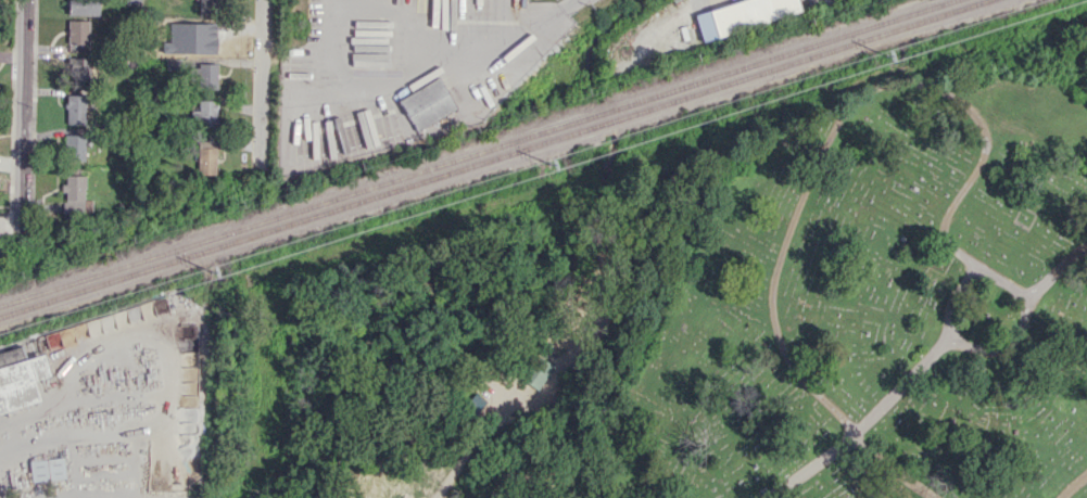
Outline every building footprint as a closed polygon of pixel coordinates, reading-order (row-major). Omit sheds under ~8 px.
[(98,0),(68,0),(68,14),(98,15),(98,0)] [(218,15),(217,0),(199,0),(199,15),(218,15)] [(695,14),(739,0),(798,0),(801,10),(704,41),(695,14)] [(89,20),(68,20),(68,44),(88,45),(89,20)] [(90,57),(68,57),(67,80),(89,80),(90,57)] [(217,64),(193,64),(192,88),(216,89),(217,64)] [(398,97),(414,130),(456,110),(440,77),(398,97)] [(66,123),(84,124),(85,95),(66,94),(66,123)] [(217,126),(216,100),(198,100),(198,110),(191,111),(191,126),(217,126)] [(85,160),(84,134),(64,134),(65,161),(85,160)] [(215,174),(215,140),(198,139),(197,174),(215,174)] [(84,175),(64,175),(63,213),(84,213),(84,175)] [(40,401),(0,414),(0,352),(22,345),(40,401)] [(536,390),(552,366),(535,355),(519,378),(536,390)] [(483,399),(472,393),(464,408),(475,414),(483,399)]
